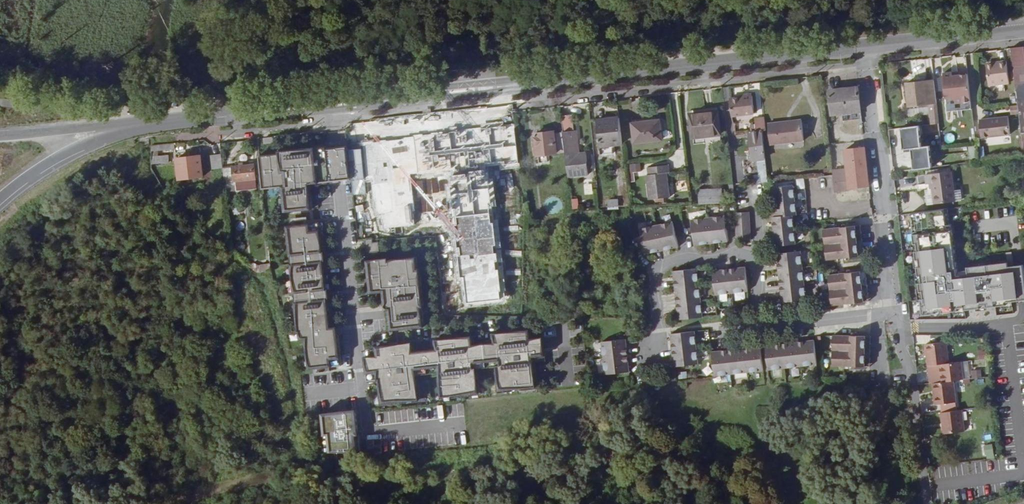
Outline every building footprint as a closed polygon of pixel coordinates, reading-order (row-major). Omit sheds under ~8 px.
[(1012,48),(1023,153),(1023,47),(1012,48)] [(989,86),(1009,84),(1007,61),(998,62),(999,64),(987,65),(989,86)] [(944,74),(947,99),(952,98),(956,101),(956,104),(971,102),(969,75),(953,77),(953,73),(944,74)] [(939,120),(938,103),(935,80),(906,83),(908,106),(932,103),(934,120),(939,120)] [(833,114),(862,111),(859,87),(830,90),(833,114)] [(730,98),(732,116),(754,113),(752,96),(744,97),(730,98)] [(692,130),(693,137),(720,134),(718,111),(690,114),(692,130)] [(572,115),(561,116),(563,130),(563,131),(563,132),(574,131),(574,130),(572,115)] [(979,120),(982,138),(1010,134),(1008,117),(979,120)] [(612,145),(622,144),(619,118),(597,120),(599,146),(612,145)] [(763,132),(766,131),(765,118),(756,119),(757,132),(763,132)] [(633,124),(635,143),(662,140),(660,120),(633,124)] [(768,124),(770,144),(804,140),(802,120),(768,124)] [(911,169),(929,167),(927,145),(918,146),(917,127),(895,128),(897,149),(909,148),(911,169)] [(535,134),(538,156),(557,154),(558,165),(567,164),(566,155),(566,153),(563,132),(563,131),(563,130),(535,134)] [(566,153),(566,155),(567,164),(569,177),(589,174),(588,168),(587,162),(586,153),(579,154),(576,131),(574,131),(563,132),(566,153)] [(766,158),(763,132),(757,132),(751,133),(751,137),(754,160),(757,159),(766,158)] [(495,159),(509,158),(506,133),(492,134),(491,133),(479,134),(482,161),(495,159)] [(425,161),(423,140),(403,142),(405,163),(408,162),(409,175),(412,175),(414,188),(431,186),(430,173),(425,174),(424,161),(425,161)] [(151,146),(152,149),(152,168),(159,167),(158,163),(169,163),(169,155),(159,156),(158,150),(175,149),(175,144),(151,146)] [(388,168),(386,144),(363,147),(366,170),(367,170),(368,176),(379,174),(379,169),(388,168)] [(442,149),(445,171),(467,168),(465,147),(451,148),(449,146),(443,147),(442,149)] [(850,188),(869,186),(865,147),(845,150),(848,169),(848,172),(844,172),(844,170),(833,171),(833,175),(835,191),(850,190),(850,188)] [(223,168),(222,154),(211,155),(213,169),(223,168)] [(177,158),(179,179),(204,176),(201,155),(177,158)] [(755,183),(769,181),(766,158),(757,159),(758,174),(754,175),(755,183)] [(235,185),(235,181),(256,179),(255,165),(240,166),(239,163),(236,163),(237,166),(223,168),(225,186),(235,185)] [(628,181),(634,181),(634,171),(640,170),(640,163),(628,163),(628,181)] [(646,175),(649,200),(655,199),(671,197),(668,172),(670,172),(669,165),(648,168),(648,175),(646,175)] [(483,167),(483,166),(475,167),(478,187),(485,186),(483,167)] [(932,183),(935,204),(956,201),(952,171),(926,175),(928,184),(932,183)] [(508,184),(510,207),(519,206),(521,206),(518,176),(511,177),(512,183),(508,184)] [(584,183),(584,194),(592,193),(591,183),(584,183)] [(440,185),(431,186),(435,217),(443,217),(440,185)] [(773,188),(775,202),(796,200),(794,186),(773,188)] [(172,190),(168,194),(174,200),(178,196),(172,190)] [(700,191),(701,203),(722,202),(722,190),(700,191)] [(337,194),(330,195),(337,269),(345,268),(337,194)] [(330,195),(280,200),(288,274),(337,269),(330,195)] [(775,202),(777,217),(793,215),(797,214),(796,200),(775,202)] [(957,208),(956,201),(935,204),(930,204),(931,212),(957,208)] [(510,207),(507,207),(508,224),(520,223),(519,206),(510,207)] [(749,212),(735,213),(737,240),(751,240),(749,212)] [(1012,215),(1014,234),(1023,233),(1023,218),(1023,214),(1012,215)] [(774,232),(795,229),(793,215),(777,217),(773,217),(774,232)] [(958,222),(961,241),(1014,234),(1012,215),(1005,216),(958,222)] [(725,217),(709,219),(711,243),(728,241),(725,217)] [(692,221),(695,245),(711,243),(709,219),(692,221)] [(508,224),(508,232),(522,233),(522,223),(520,223),(508,224)] [(673,223),(657,226),(662,250),(678,247),(673,223)] [(641,230),(646,254),(662,250),(657,226),(641,230)] [(856,226),(824,230),(825,245),(858,241),(856,226)] [(776,246),(796,244),(795,229),(774,232),(776,246)] [(921,238),(923,262),(944,260),(941,235),(921,238)] [(376,256),(377,241),(365,240),(364,255),(376,256)] [(858,241),(825,245),(827,260),(859,256),(858,241)] [(1010,244),(1010,263),(1020,263),(1019,243),(1010,244)] [(778,270),(803,267),(801,251),(777,254),(778,270)] [(386,329),(420,326),(413,256),(364,261),(367,293),(382,292),(386,329)] [(944,260),(923,262),(926,285),(937,284),(939,295),(948,294),(944,260)] [(257,273),(261,273),(260,265),(254,262),(253,263),(251,268),(257,273)] [(261,273),(272,271),(271,264),(260,265),(261,273)] [(745,267),(729,269),(732,293),(748,291),(745,267)] [(778,270),(780,286),(805,283),(803,267),(778,270)] [(675,287),(700,285),(698,269),(674,271),(675,287)] [(713,271),(716,295),(732,293),(729,269),(713,271)] [(861,271),(829,275),(830,290),(863,286),(861,271)] [(782,302),(806,300),(805,283),(780,286),(782,302)] [(937,284),(926,285),(927,296),(939,295),(937,284)] [(675,287),(677,303),(701,301),(700,285),(675,287)] [(863,286),(830,290),(832,305),(864,302),(863,286)] [(678,320),(702,317),(701,301),(677,303),(678,320)] [(497,391),(532,386),(528,357),(541,355),(538,337),(527,339),(525,329),(489,334),(490,342),(469,345),(467,335),(432,341),(433,349),(409,352),(407,342),(371,347),(373,355),(361,357),(365,378),(373,377),(377,404),(415,398),(411,371),(435,367),(440,396),(475,391),(471,369),(493,365),(497,391)] [(671,334),(672,350),(697,347),(695,331),(671,334)] [(866,336),(833,335),(833,351),(866,351),(866,336)] [(925,337),(926,346),(939,345),(938,337),(927,337),(925,337)] [(602,342),(604,358),(628,355),(626,339),(602,342)] [(814,340),(798,342),(801,366),(817,364),(814,340)] [(798,342),(782,344),(785,368),(801,366),(798,342)] [(939,345),(926,346),(929,368),(941,366),(949,365),(946,343),(939,345)] [(766,345),(769,370),(785,368),(782,344),(766,345)] [(761,346),(745,348),(747,372),(764,370),(761,346)] [(674,366),(698,364),(697,347),(672,350),(674,366)] [(745,348),(729,350),(731,374),(747,372),(745,348)] [(977,349),(978,359),(986,358),(985,348),(977,349)] [(712,352),(715,376),(731,374),(729,350),(712,352)] [(866,351),(833,351),(833,366),(865,366),(866,351)] [(605,374),(630,372),(628,355),(604,358),(605,374)] [(949,365),(941,366),(943,384),(954,383),(964,381),(962,364),(949,365)] [(943,384),(933,385),(936,407),(948,405),(956,404),(954,383),(943,384)] [(948,405),(936,407),(937,415),(941,415),(949,414),(948,405)] [(319,412),(321,452),(355,450),(353,410),(319,412)] [(379,424),(417,420),(416,411),(378,415),(379,424)] [(949,414),(941,415),(944,436),(965,433),(962,412),(949,414)] [(992,444),(984,444),(985,459),(993,458),(992,444)]
